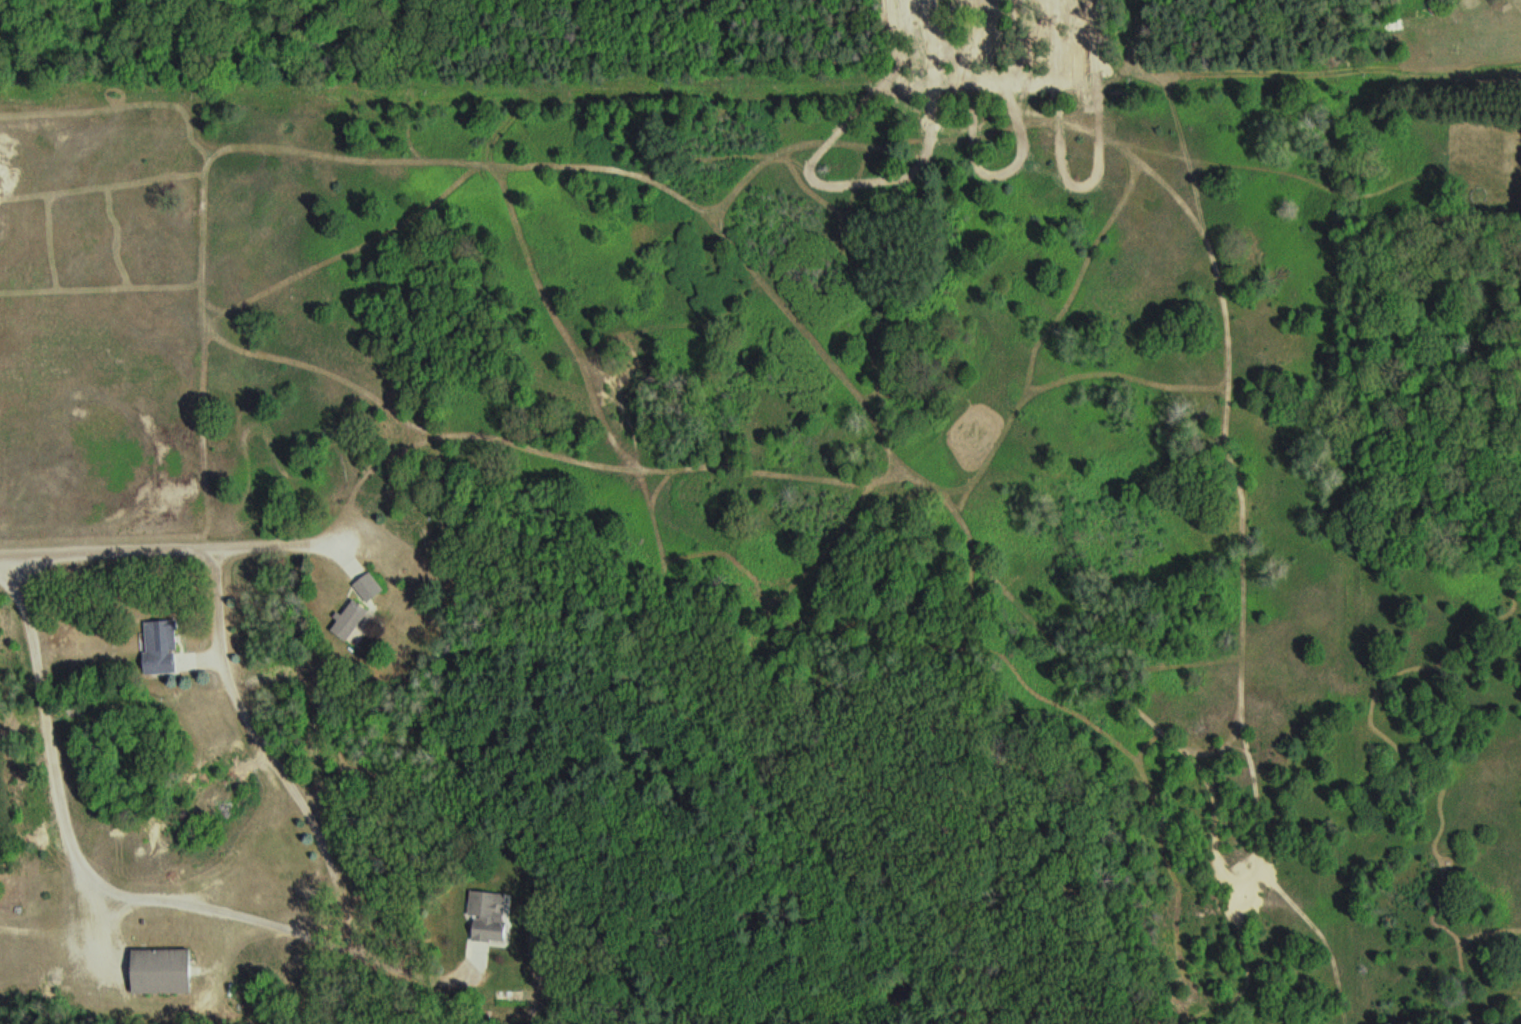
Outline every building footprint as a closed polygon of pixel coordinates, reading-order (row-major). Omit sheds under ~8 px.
[(388,591),(375,572),(357,585),(371,603),(388,591)] [(373,610),(356,600),(336,632),(353,643),(373,610)] [(180,621),(147,622),(148,674),(181,673),(180,621)] [(512,893),(488,892),(488,918),(477,917),(477,943),(512,944),(512,893)] [(195,992),(195,948),(136,948),(136,992),(195,992)]
